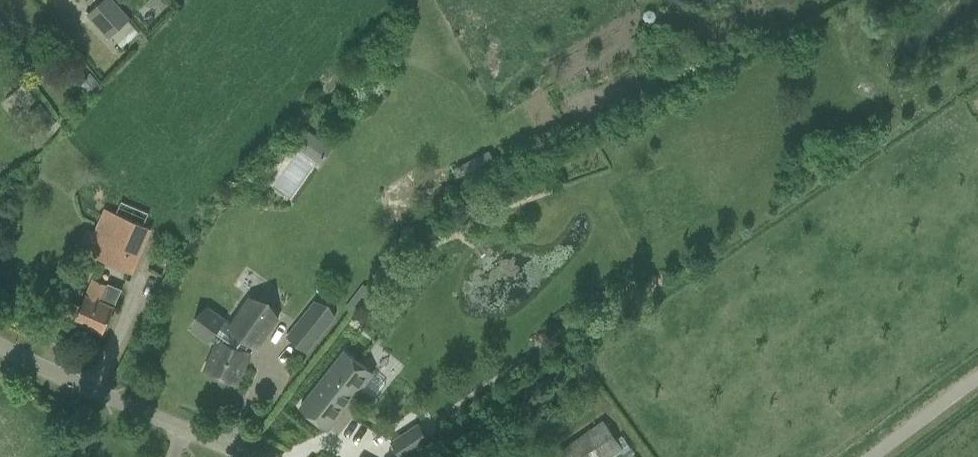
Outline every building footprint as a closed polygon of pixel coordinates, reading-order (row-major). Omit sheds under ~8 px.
[(123,47),(141,32),(130,19),(131,18),(115,0),(103,0),(87,14),(109,38),(112,35),(123,47)] [(8,27),(0,17),(0,34),(8,27)] [(91,72),(80,81),(92,96),(104,87),(91,72)] [(289,143),(300,150),(312,134),(301,126),(289,143)] [(80,249),(133,272),(152,229),(144,225),(150,212),(123,200),(117,213),(105,208),(95,231),(90,228),(80,249)] [(74,320),(102,333),(110,314),(122,289),(96,278),(89,293),(86,292),(82,302),(74,320)] [(205,370),(237,384),(251,351),(245,349),(250,343),(257,348),(278,317),(277,316),(276,317),(250,298),(251,297),(250,297),(231,323),(225,319),(226,318),(208,305),(207,307),(208,308),(194,328),(192,327),(191,328),(215,345),(205,370)] [(288,335),(307,351),(335,316),(316,300),(288,335)] [(300,406),(329,429),(373,372),(345,349),(300,406)] [(622,448),(604,421),(553,456),(609,456),(622,448)] [(402,456),(404,456),(430,440),(419,423),(392,441),(402,456)]
